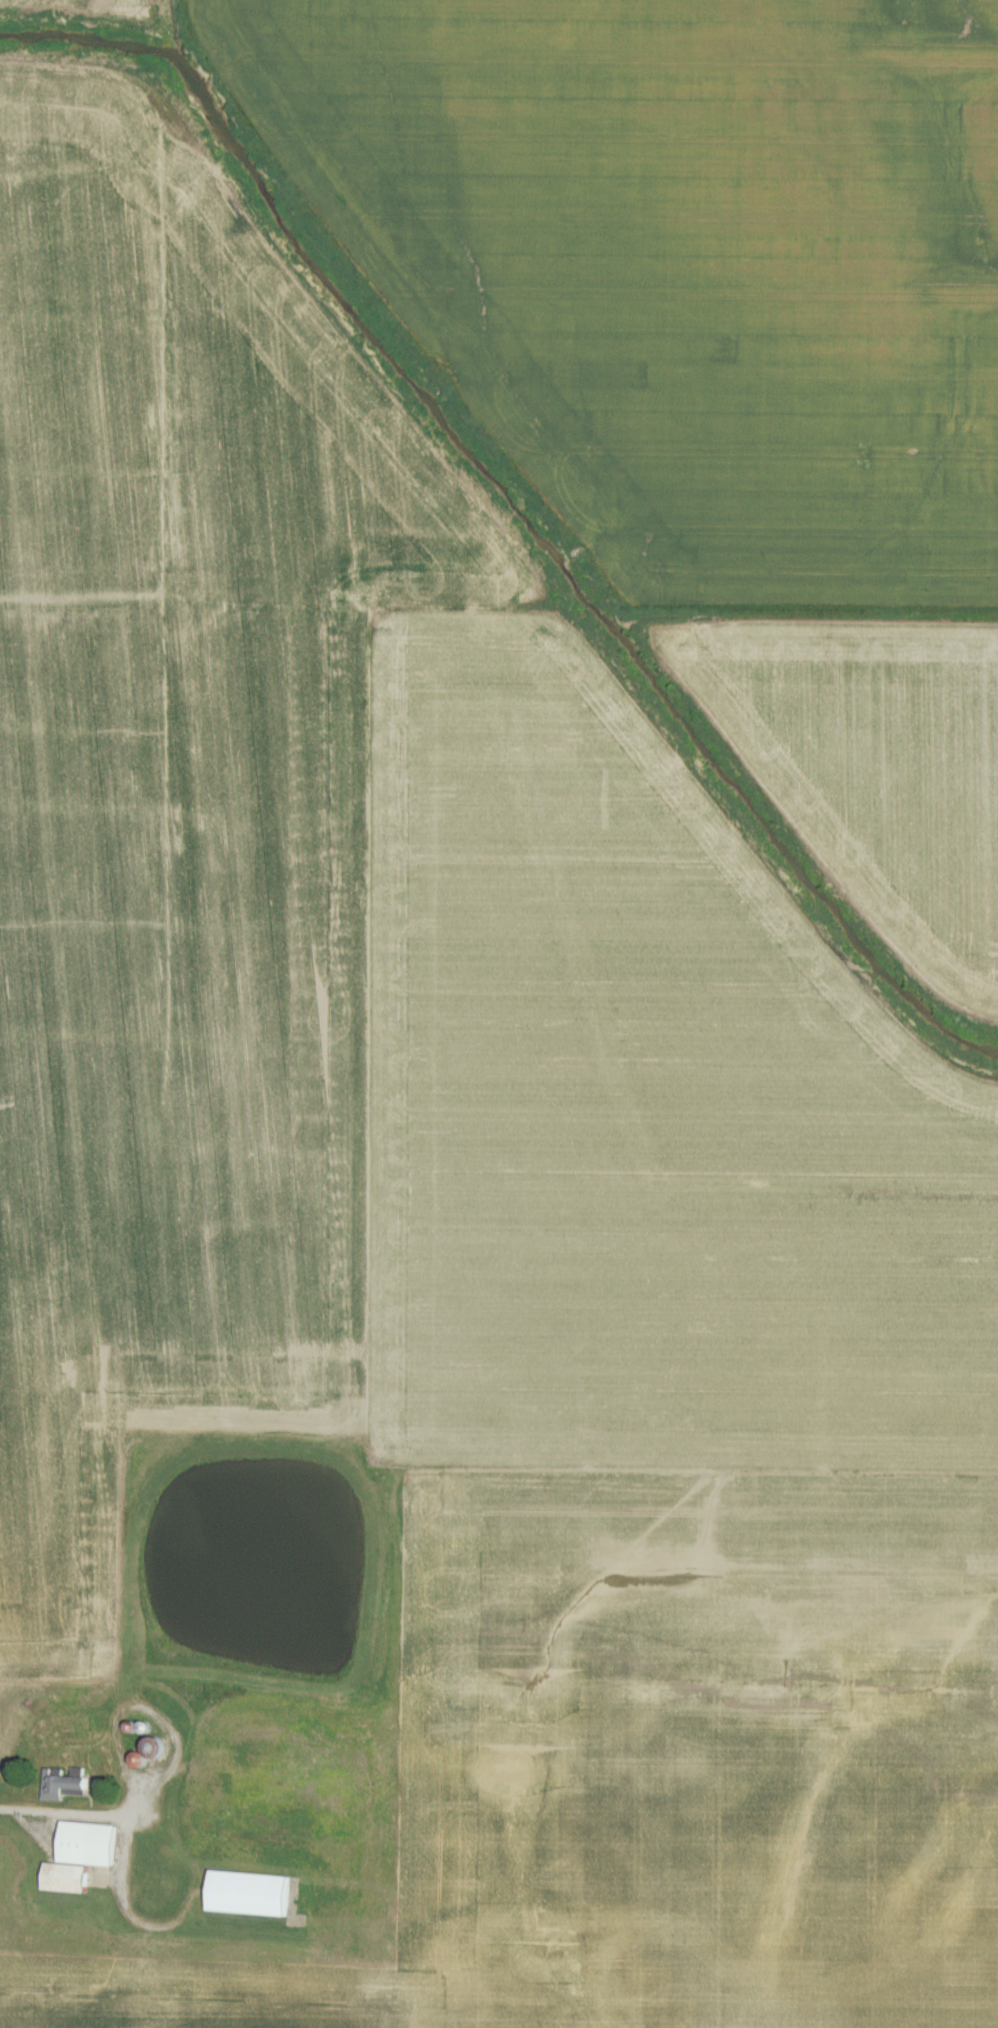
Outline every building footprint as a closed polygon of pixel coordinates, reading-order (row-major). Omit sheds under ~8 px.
[(43,1801),(59,1801),(59,1792),(86,1792),(86,1770),(43,1770),(43,1801)] [(37,1892),(81,1894),(82,1867),(109,1868),(111,1827),(56,1824),(54,1865),(39,1864),(37,1892)] [(290,1878),(205,1872),(201,1911),(286,1918),(290,1878)]
